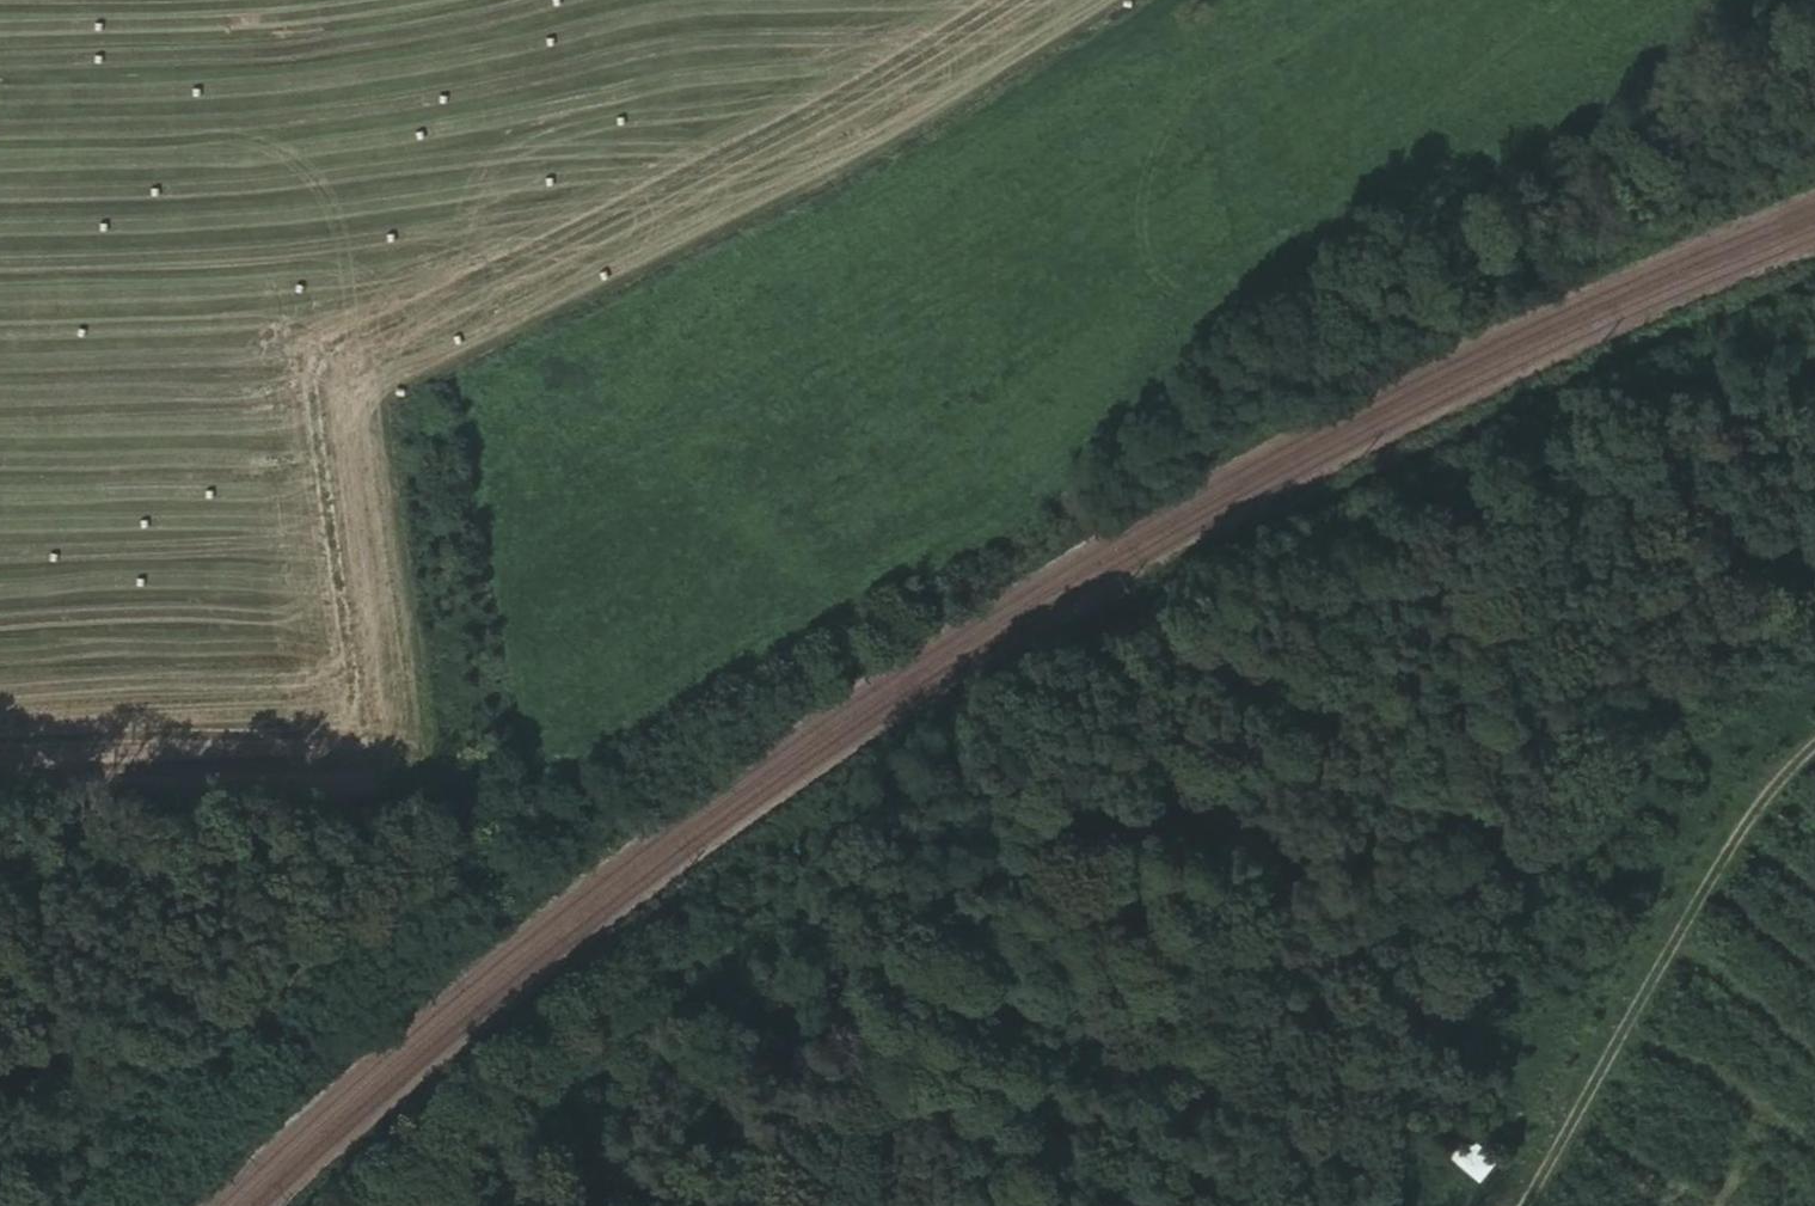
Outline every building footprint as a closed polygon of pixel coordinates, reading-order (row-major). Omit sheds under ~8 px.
[(1462,1129),(1443,1152),(1477,1179),(1495,1157),(1462,1129)]
